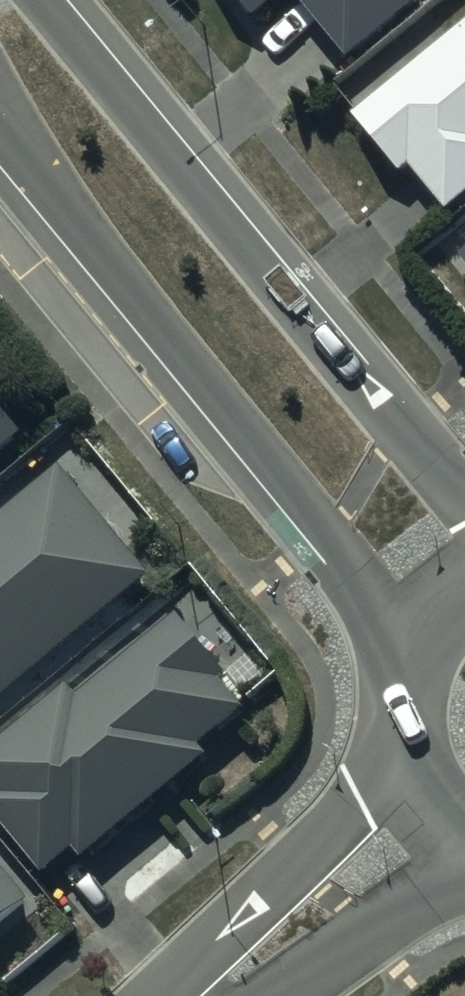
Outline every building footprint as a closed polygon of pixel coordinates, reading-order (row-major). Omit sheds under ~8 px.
[(350,47),(409,0),(312,0),(350,47)] [(355,115),(402,171),(412,163),(450,209),(464,196),(464,24),(355,115)] [(23,415),(0,389),(0,434),(23,415)] [(153,573),(64,462),(0,513),(0,695),(153,573)] [(0,739),(0,816),(46,871),(75,846),(83,855),(209,751),(200,741),(244,705),(219,674),(226,668),(178,610),(78,693),(69,682),(0,739)] [(40,907),(0,858),(0,940),(40,907)]
